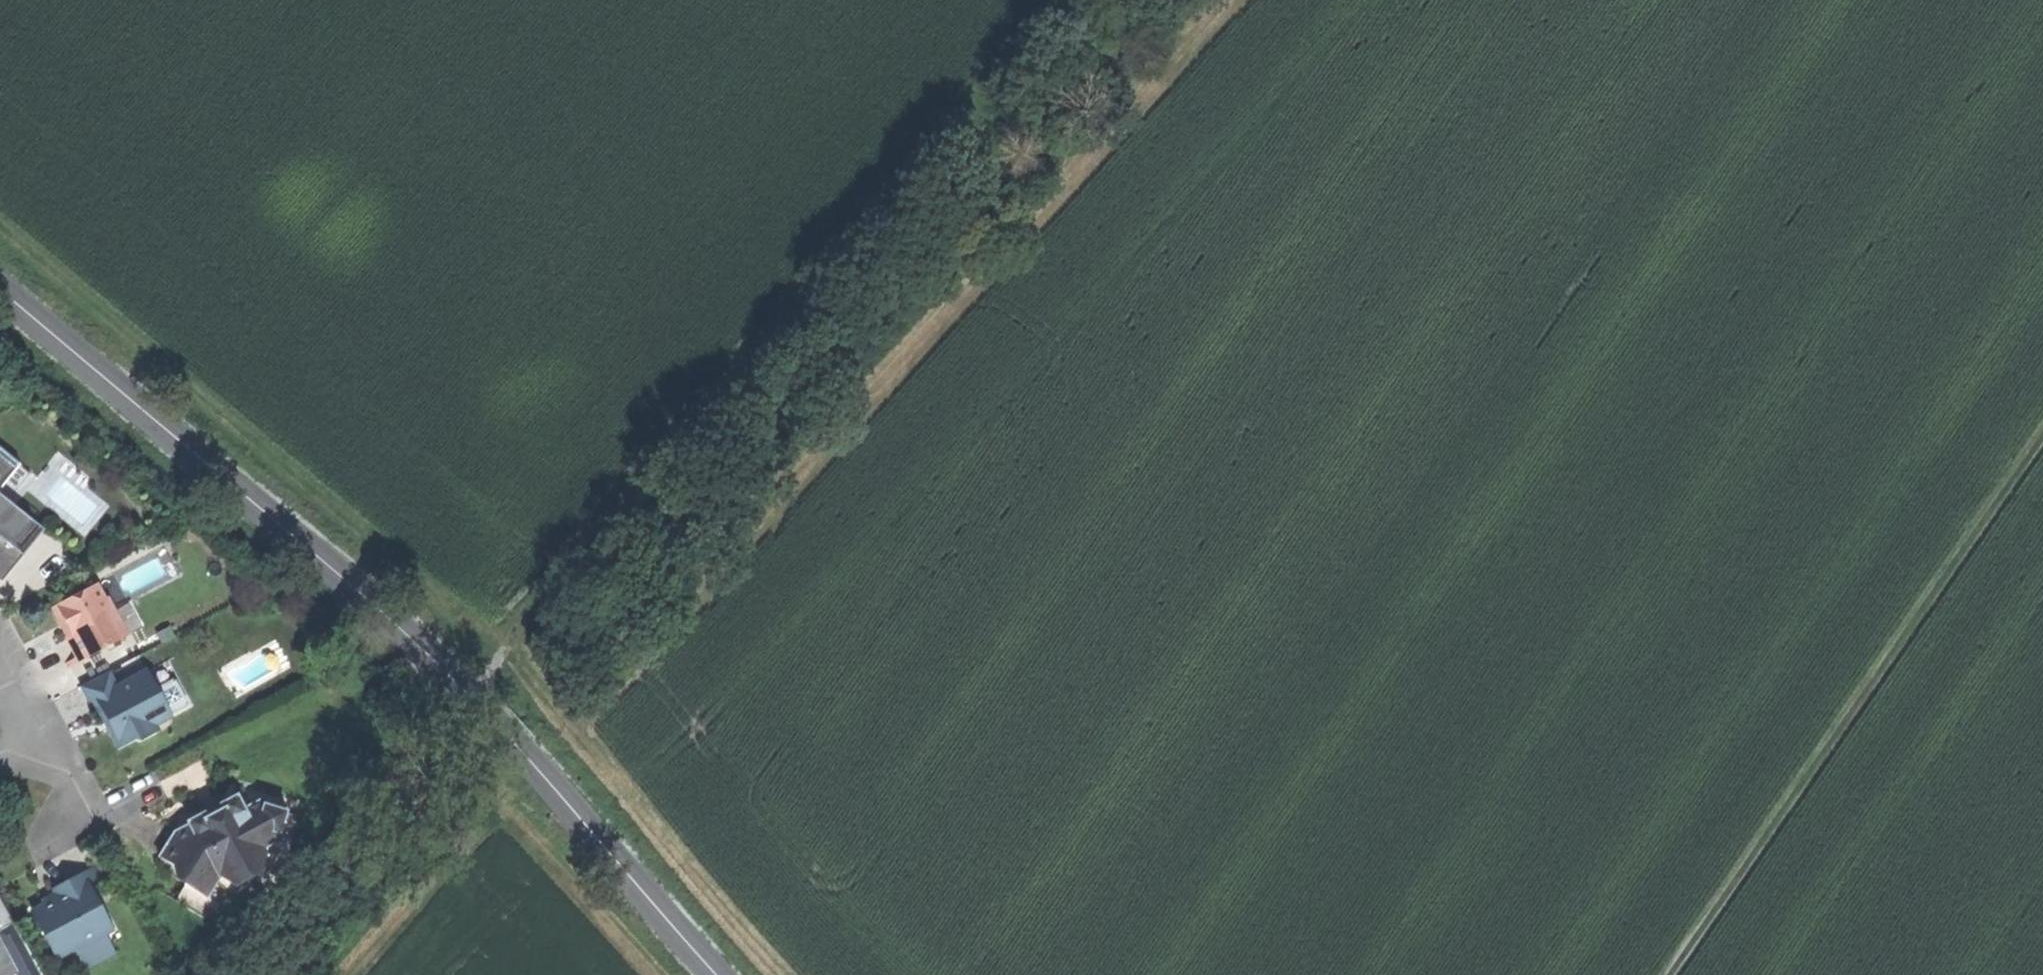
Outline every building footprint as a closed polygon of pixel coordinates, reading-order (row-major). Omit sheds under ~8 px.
[(18,458),(0,444),(0,482),(18,458)] [(1,577),(38,530),(15,512),(20,506),(0,491),(0,576),(1,577)] [(94,580),(50,603),(59,620),(64,617),(68,623),(72,630),(66,634),(76,653),(79,657),(126,632),(125,630),(112,606),(106,593),(102,595),(94,580)] [(129,597),(112,606),(125,630),(142,621),(129,597)] [(155,629),(160,639),(174,631),(169,622),(155,629)] [(68,663),(79,657),(76,653),(66,658),(68,663)] [(108,668),(79,683),(91,707),(99,703),(102,710),(106,717),(110,714),(114,721),(107,724),(117,743),(136,733),(138,737),(156,728),(153,720),(170,712),(147,666),(116,682),(108,668)] [(166,841),(160,851),(191,871),(185,880),(206,893),(219,872),(230,880),(243,859),(266,847),(264,844),(285,833),(279,831),(285,809),(267,804),(264,798),(244,807),(239,796),(234,794),(223,798),(222,803),(226,810),(208,818),(205,813),(201,810),(194,813),(189,818),(191,823),(186,822),(181,823),(174,827),(166,841)] [(300,813),(285,809),(279,831),(285,833),(264,844),(266,847),(243,859),(230,880),(219,872),(206,893),(185,880),(172,898),(202,916),(221,907),(228,895),(242,891),(248,893),(263,865),(276,858),(277,854),(290,848),(300,813)] [(57,893),(31,907),(56,955),(113,925),(91,884),(100,880),(92,864),(69,875),(53,884),(57,893)]
